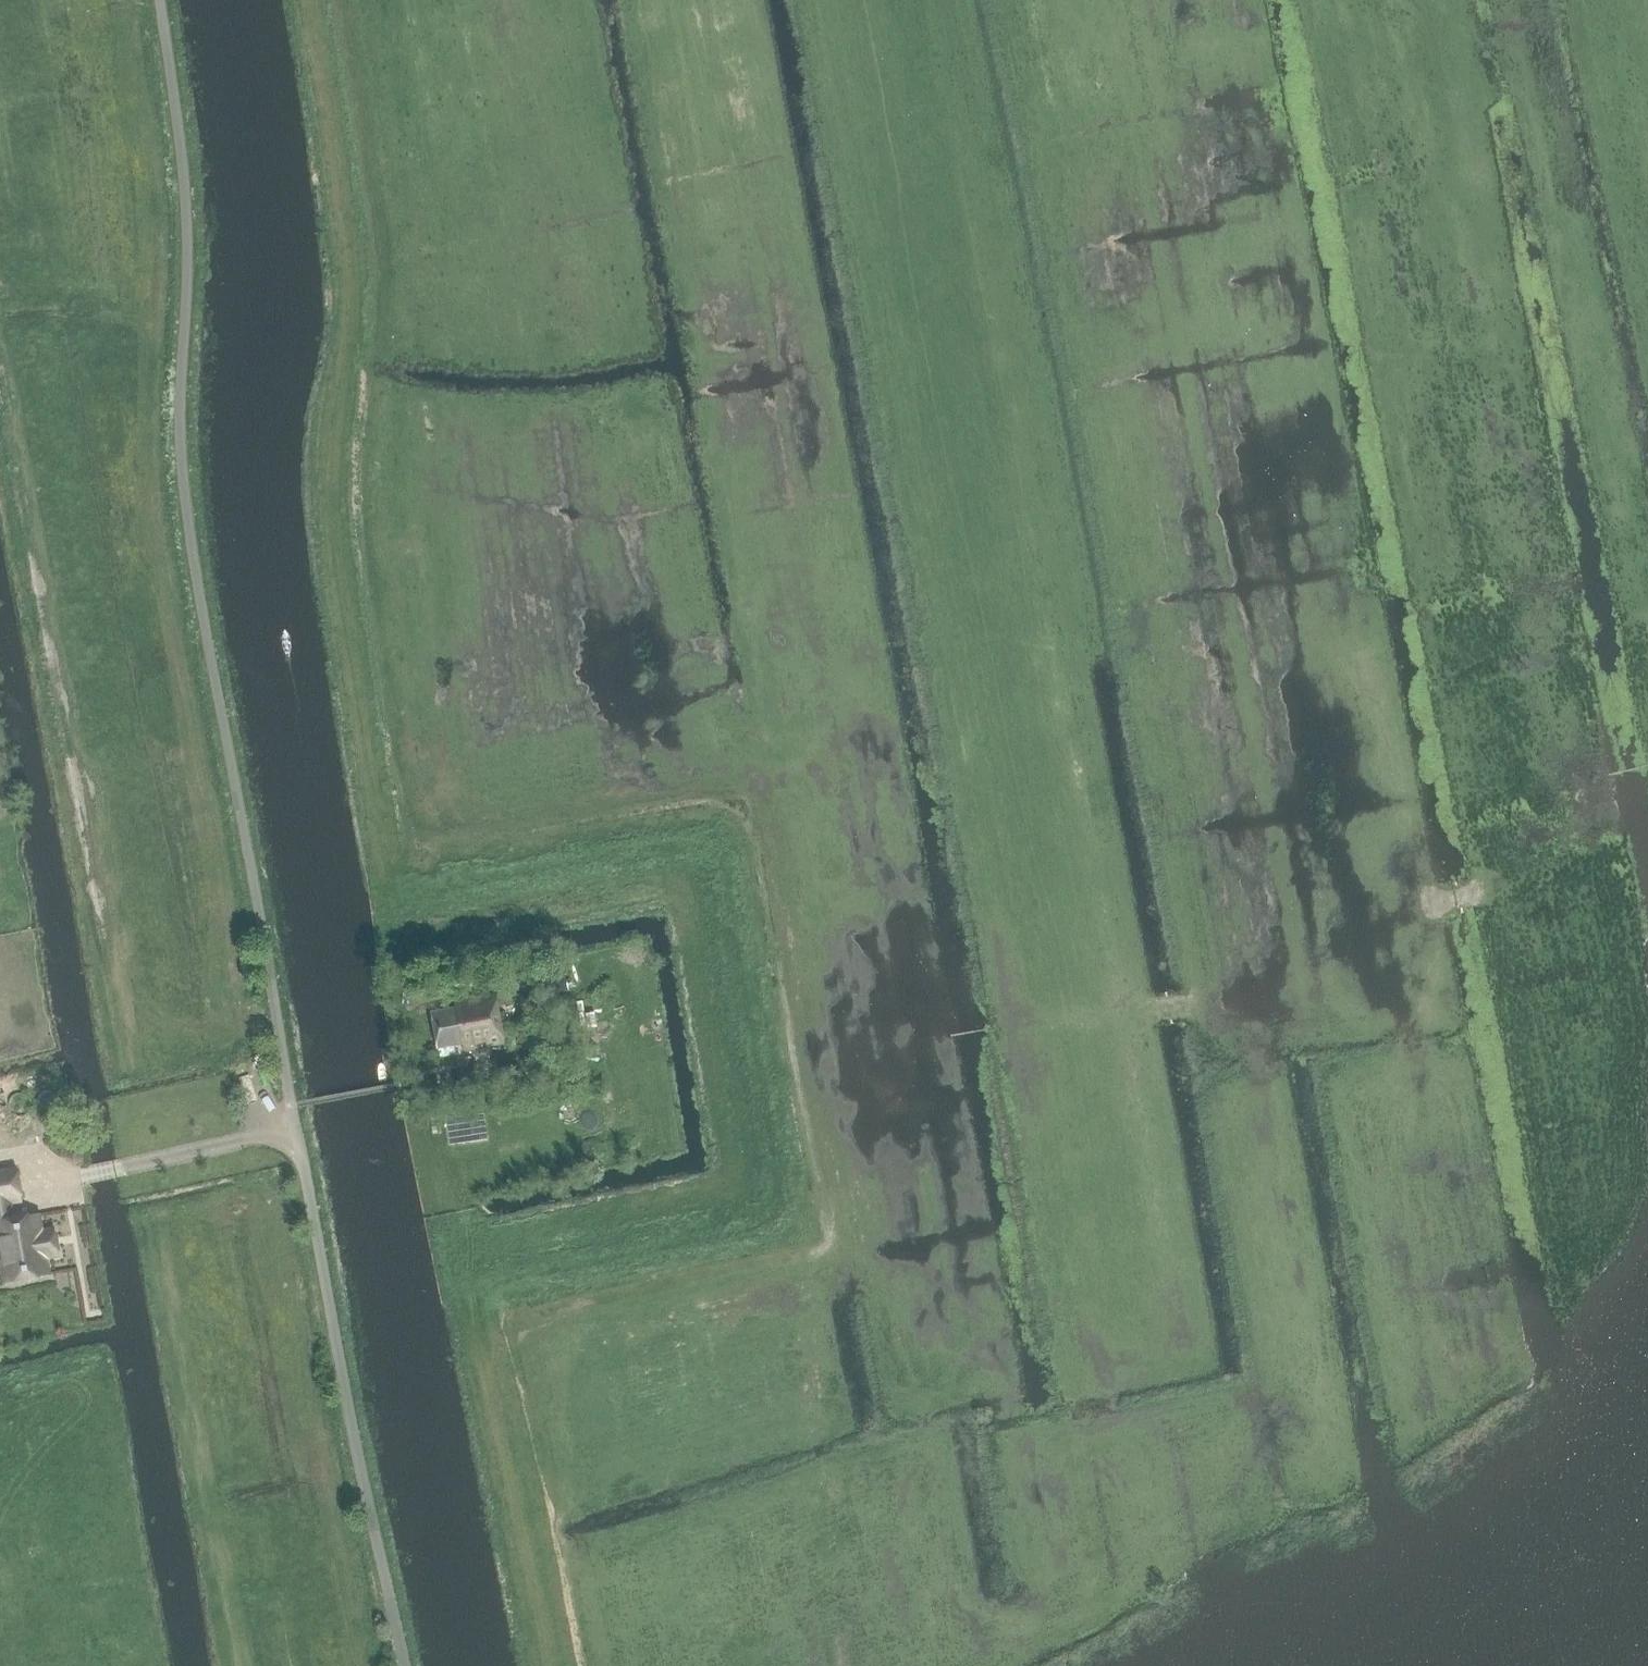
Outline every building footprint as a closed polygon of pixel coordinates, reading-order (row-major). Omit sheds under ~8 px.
[(504,1043),(497,1007),(511,1005),(508,993),(455,1003),(457,1007),(431,1012),(438,1049),(464,1044),(465,1049),(472,1048),(471,1044),(488,1041),(489,1046),(504,1043)] [(21,1200),(16,1170),(0,1173),(0,1252),(5,1282),(48,1275),(45,1258),(58,1255),(54,1230),(41,1232),(38,1215),(11,1219),(8,1202),(21,1200)]
